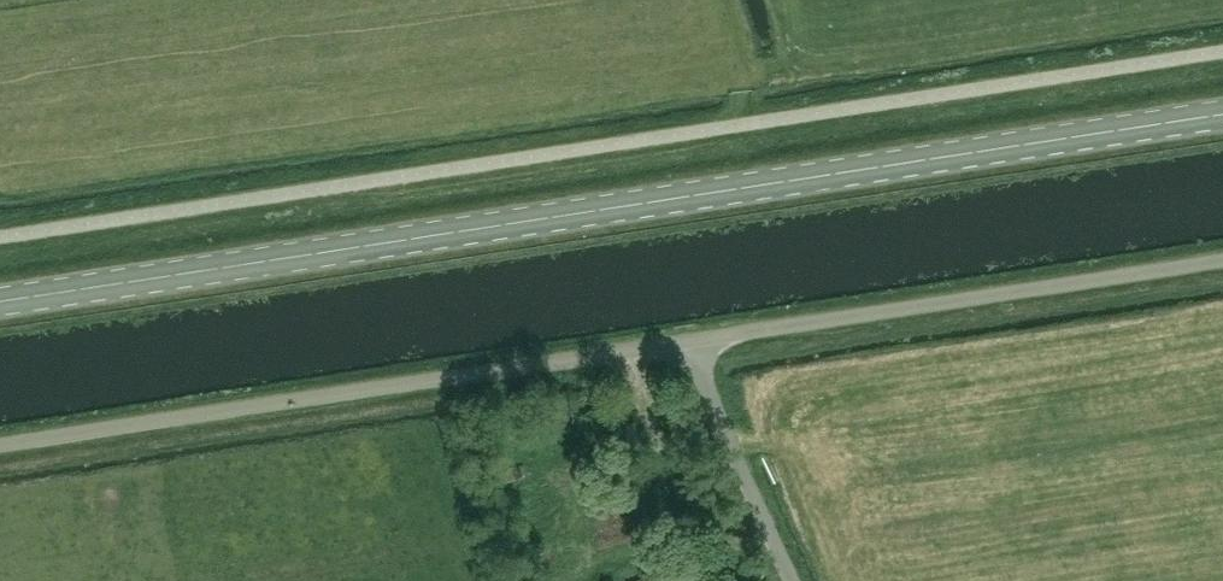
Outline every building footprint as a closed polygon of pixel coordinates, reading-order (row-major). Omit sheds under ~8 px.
[(715,509),(712,502),(701,507),(704,514),(715,509)] [(670,570),(644,580),(674,580),(670,570)]
